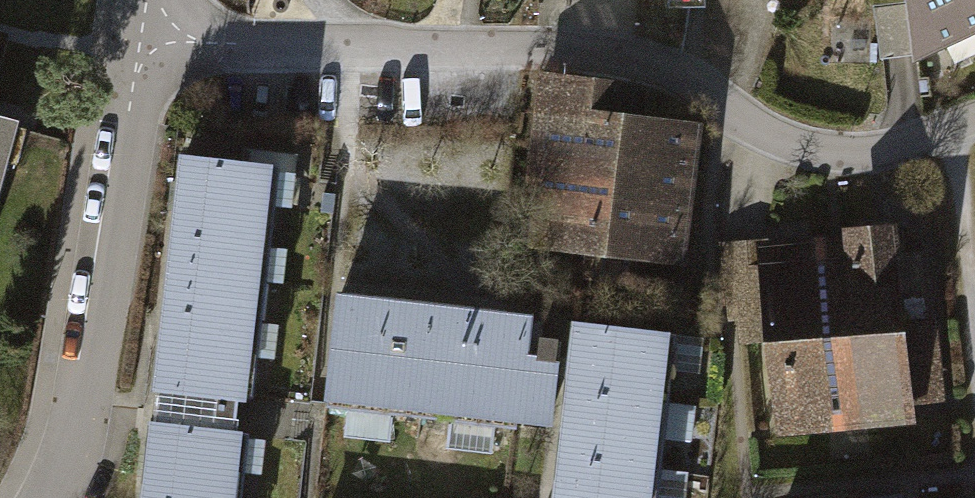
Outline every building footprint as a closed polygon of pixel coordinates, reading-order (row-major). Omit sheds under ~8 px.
[(915,45),(974,18),(974,0),(909,0),(915,45)] [(680,264),(700,122),(632,113),(636,85),(536,71),(521,188),(535,190),(528,244),(680,264)] [(0,117),(0,207),(23,124),(0,117)] [(159,401),(246,410),(272,169),(186,159),(160,389),(159,401)] [(902,251),(898,212),(868,215),(839,218),(840,228),(804,232),(719,240),(726,319),(738,318),(740,340),(763,338),(772,431),(914,418),(913,410),(912,402),(946,398),(931,248),(902,251)] [(548,427),(563,429),(575,321),(560,319),(326,293),(314,401),(548,427)] [(575,321),(563,429),(555,497),(665,497),(683,333),(575,321)] [(244,428),(154,418),(145,497),(237,497),(244,428)]
